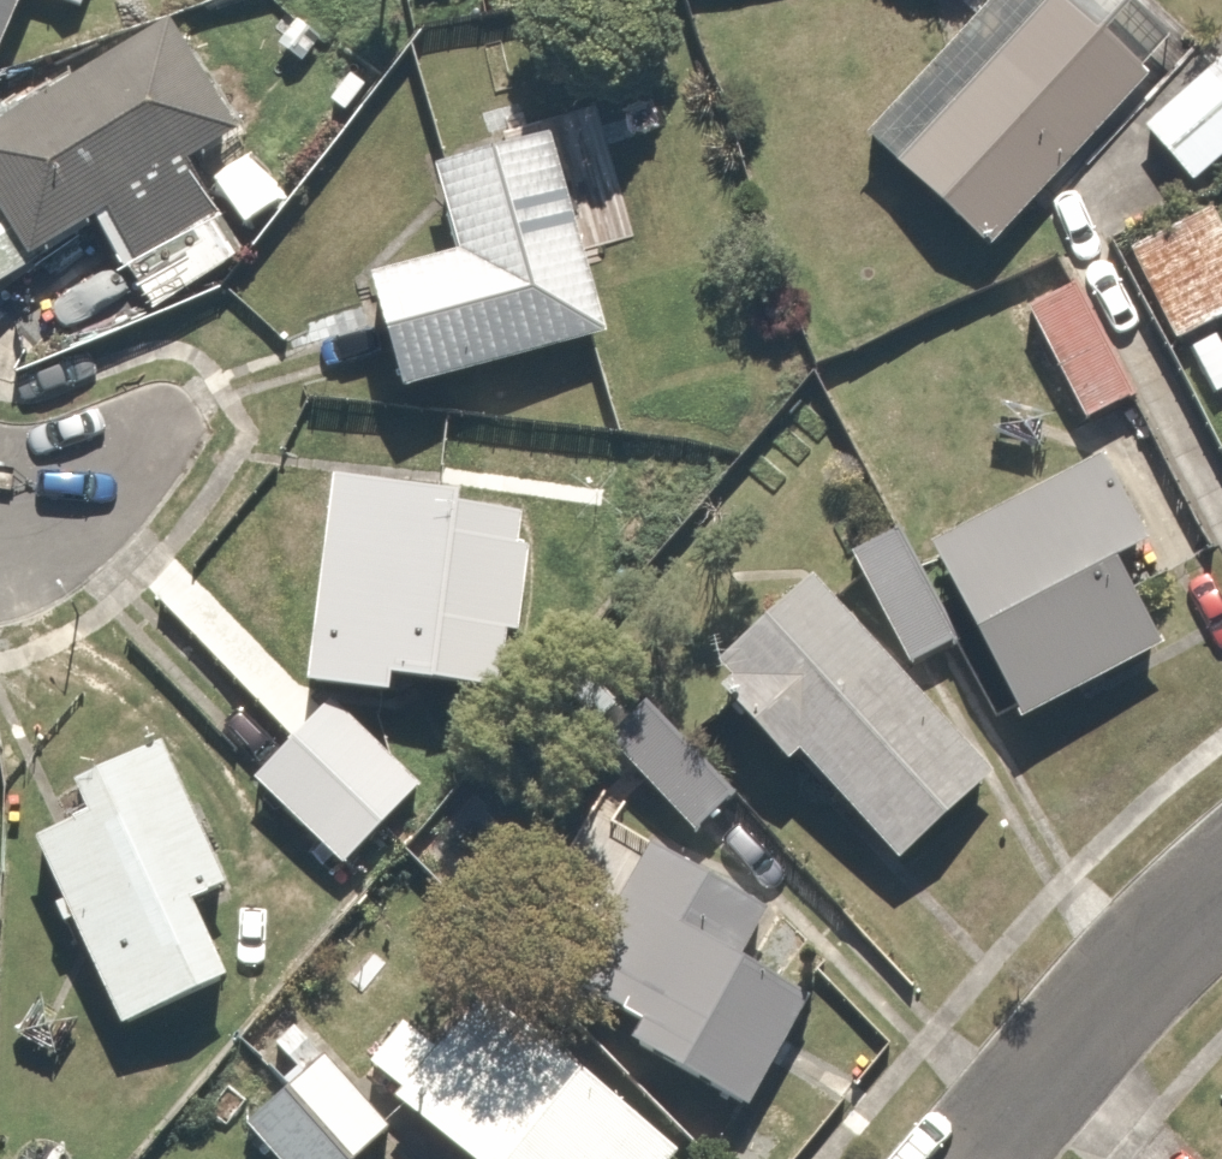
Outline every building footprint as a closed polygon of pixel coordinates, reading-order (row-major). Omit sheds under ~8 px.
[(388,9),(430,0),(386,0),(388,9)] [(848,160),(965,273),(1161,72),(1088,0),(1005,0),(848,160)] [(0,126),(0,275),(15,299),(74,262),(90,287),(180,231),(158,197),(225,156),(149,34),(0,126)] [(1111,156),(1171,220),(1221,173),(1221,91),(1203,71),(1111,156)] [(591,368),(536,154),(412,186),(436,279),(309,312),(340,432),(591,368)] [(1116,276),(1159,378),(1221,351),(1221,294),(1200,241),(1116,276)] [(1057,317),(1001,342),(1052,458),(1108,433),(1057,317)] [(1109,491),(917,568),(992,753),(1064,724),(1056,705),(1135,673),(1103,594),(1144,578),(1109,491)] [(448,523),(317,512),(299,716),(379,723),(381,711),(445,717),(446,696),(487,700),(490,667),(502,668),(510,583),(497,582),(501,543),(447,538),(448,523)] [(866,577),(833,594),(879,695),(911,682),(866,577)] [(974,826),(792,598),(688,680),(713,711),(690,730),(754,810),(773,795),(866,911),(974,826)] [(707,827),(619,729),(576,768),(664,866),(707,827)] [(396,822),(300,739),(226,824),(321,907),(396,822)] [(207,923),(146,782),(59,820),(69,843),(12,868),(36,925),(18,933),(35,971),(50,965),(93,1065),(208,1015),(175,937),(207,923)] [(658,868),(549,1011),(625,1068),(619,1077),(716,1151),(800,1041),(732,989),(763,948),(658,868)] [(343,1103),(411,1158),(624,1158),(453,1018),(407,1073),(384,1054),(343,1103)] [(262,1127),(292,1158),(349,1158),(293,1099),(262,1127)] [(254,1137),(228,1158),(272,1158),(254,1137)]
